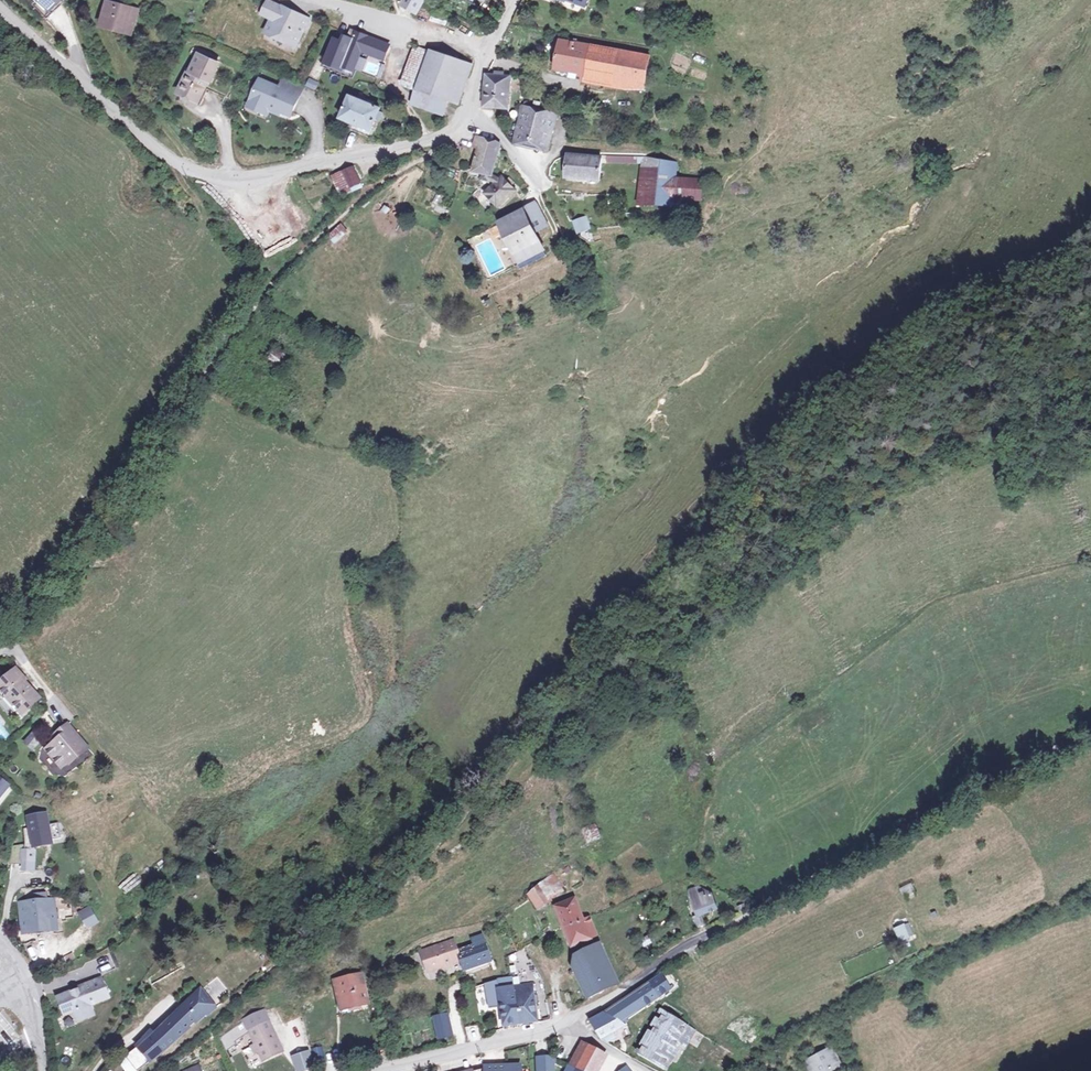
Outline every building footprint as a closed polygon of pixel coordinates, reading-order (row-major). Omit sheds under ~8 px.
[(53,10),(61,2),(63,0),(44,0),(53,10)] [(270,18),(276,4),(269,0),(263,14),(270,18)] [(45,1),(39,7),(51,20),(65,6),(61,2),(53,10),(45,1)] [(308,18),(276,4),(270,18),(272,19),(266,31),(296,45),(308,18)] [(133,15),(110,9),(104,32),(127,38),(133,15)] [(339,22),(321,66),(352,79),(362,54),(385,62),(392,43),(339,22)] [(619,48),(562,38),(556,68),(614,77),(619,48)] [(425,66),(431,50),(413,43),(400,79),(411,83),(417,70),(423,72),(425,66)] [(460,59),(432,48),(431,50),(425,66),(423,72),(417,70),(411,83),(444,96),(460,59)] [(652,55),(619,48),(614,77),(646,82),(652,55)] [(221,68),(200,57),(191,74),(189,73),(179,94),(189,100),(192,95),(201,100),(209,84),(213,85),(221,68)] [(471,63),(460,59),(444,96),(456,101),(471,63)] [(487,78),(485,105),(509,106),(511,78),(505,77),(505,73),(497,73),(497,77),(487,78)] [(260,78),(247,108),(269,117),(271,114),(280,118),(282,114),(293,119),(304,87),(281,79),(280,86),(260,78)] [(317,90),(318,81),(308,79),(306,88),(317,90)] [(438,111),(444,96),(411,83),(405,97),(438,111)] [(349,95),(340,116),(371,127),(379,107),(370,103),(371,99),(366,96),(364,100),(349,95)] [(556,111),(523,106),(518,133),(536,136),(551,140),(556,111)] [(371,127),(340,116),(337,123),(368,134),(371,127)] [(549,150),(551,140),(536,136),(518,133),(515,144),(549,150)] [(497,137),(476,134),(475,143),(477,143),(473,167),(484,168),(482,177),(492,179),(492,176),(499,180),(489,190),(502,202),(518,186),(514,182),(517,179),(512,174),(509,177),(505,174),(503,176),(494,172),(500,141),(497,137)] [(609,151),(609,154),(621,154),(621,159),(648,160),(649,155),(648,152),(609,151)] [(603,156),(569,154),(568,174),(603,176),(603,156)] [(648,160),(644,203),(674,201),(674,195),(675,175),(677,159),(649,155),(648,160)] [(353,165),(343,169),(349,184),(350,186),(360,182),(353,165)] [(349,184),(343,169),(332,173),(337,187),(343,187),(349,184)] [(703,177),(675,175),(674,195),(701,196),(704,180),(703,177)] [(534,198),(521,206),(534,226),(547,218),(534,198)] [(534,226),(521,206),(500,219),(519,247),(515,250),(522,260),(546,244),(534,226)] [(591,225),(587,213),(577,217),(581,229),(591,225)] [(343,225),(328,234),(334,243),(348,233),(343,225)] [(289,358),(272,348),(264,361),(281,370),(289,358)] [(15,670),(0,684),(0,688),(16,704),(14,706),(22,714),(31,706),(29,705),(39,696),(15,670)] [(87,741),(70,722),(64,727),(69,733),(60,741),(57,738),(45,747),(60,765),(70,756),(73,760),(84,751),(80,747),(87,741)] [(69,733),(64,727),(55,735),(57,738),(60,741),(69,733)] [(41,739),(35,731),(26,739),(33,746),(41,739)] [(90,745),(87,741),(80,747),(84,751),(90,745)] [(41,814),(24,818),(26,827),(20,829),(22,841),(30,841),(30,843),(32,842),(58,836),(54,821),(43,823),(41,814)] [(606,840),(597,821),(585,826),(590,837),(593,836),(597,844),(606,840)] [(30,841),(22,841),(22,849),(32,849),(32,842),(30,843),(30,841)] [(22,849),(18,849),(17,859),(20,860),(20,869),(31,870),(32,849),(22,849)] [(541,885),(551,899),(563,890),(553,875),(541,885)] [(905,900),(918,894),(912,882),(899,888),(905,900)] [(537,908),(551,899),(541,885),(528,897),(537,908)] [(719,906),(712,892),(705,895),(701,889),(693,893),(697,900),(692,902),(699,915),(695,918),(700,926),(708,922),(704,914),(719,906)] [(567,892),(570,900),(578,898),(575,890),(567,892)] [(34,895),(35,902),(46,901),(45,894),(34,895)] [(586,916),(578,898),(570,900),(556,906),(573,944),(598,933),(590,915),(586,916)] [(35,902),(20,904),(22,930),(55,926),(52,901),(46,901),(35,902)] [(88,909),(77,915),(84,927),(95,921),(88,909)] [(894,926),(899,941),(914,936),(909,921),(894,926)] [(419,950),(427,973),(460,962),(462,968),(491,958),(483,933),(474,936),(476,940),(469,942),(470,945),(458,949),(454,939),(419,950)] [(655,937),(643,941),(646,949),(658,944),(655,937)] [(601,941),(575,953),(589,983),(594,981),(599,992),(608,989),(603,977),(614,972),(601,941)] [(491,958),(462,968),(464,974),(493,964),(491,958)] [(360,970),(335,976),(341,1003),(348,1002),(349,1006),(359,1004),(359,999),(366,997),(360,970)] [(619,983),(614,972),(603,977),(608,989),(619,983)] [(513,974),(496,978),(499,996),(495,997),(496,1003),(500,1003),(503,1024),(538,1017),(532,982),(514,986),(513,974)] [(76,992),(57,1001),(64,1017),(73,1014),(77,1024),(92,1017),(88,1007),(107,999),(99,981),(80,990),(81,993),(78,995),(76,992)] [(594,981),(589,983),(582,987),(586,998),(599,992),(594,981)] [(644,993),(632,1000),(636,1007),(649,1001),(644,993)] [(163,1019),(137,1044),(149,1057),(149,1058),(198,1013),(196,1011),(201,1007),(205,1011),(212,1006),(210,1003),(203,996),(197,1000),(191,994),(173,1009),(163,1019)] [(348,1002),(341,1003),(339,1003),(340,1010),(349,1008),(349,1006),(348,1002)] [(603,1016),(593,1021),(599,1030),(604,1028),(615,1023),(618,1032),(626,1028),(623,1022),(604,1010),(601,1012),(603,1016)] [(282,1050),(264,1012),(244,1021),(244,1026),(252,1040),(248,1042),(257,1061),(282,1050)] [(431,1015),(435,1040),(452,1037),(448,1013),(431,1015)] [(661,1024),(683,1036),(688,1027),(665,1015),(661,1024)] [(640,1052),(666,1067),(683,1036),(661,1024),(658,1022),(640,1052)] [(615,1023),(604,1028),(608,1036),(618,1032),(615,1023)] [(252,1040),(244,1026),(221,1040),(229,1054),(248,1042),(252,1040)] [(465,1027),(467,1041),(479,1040),(477,1026),(465,1027)] [(583,1040),(578,1049),(583,1051),(587,1042),(583,1040)] [(587,1042),(583,1051),(578,1049),(573,1058),(577,1060),(572,1070),(598,1070),(608,1053),(587,1042)] [(137,1044),(118,1057),(129,1070),(130,1070),(149,1057),(137,1044)] [(322,1046),(313,1048),(315,1064),(325,1062),(322,1046)] [(291,1056),(295,1070),(297,1070),(312,1067),(307,1051),(291,1056)] [(809,1063),(814,1070),(821,1070),(837,1063),(831,1051),(809,1063)] [(546,1055),(538,1055),(539,1070),(554,1069),(554,1059),(546,1055)] [(573,1058),(567,1070),(572,1070),(577,1060),(573,1058)] [(521,1063),(486,1063),(486,1065),(472,1068),(472,1070),(521,1070),(521,1063)]
